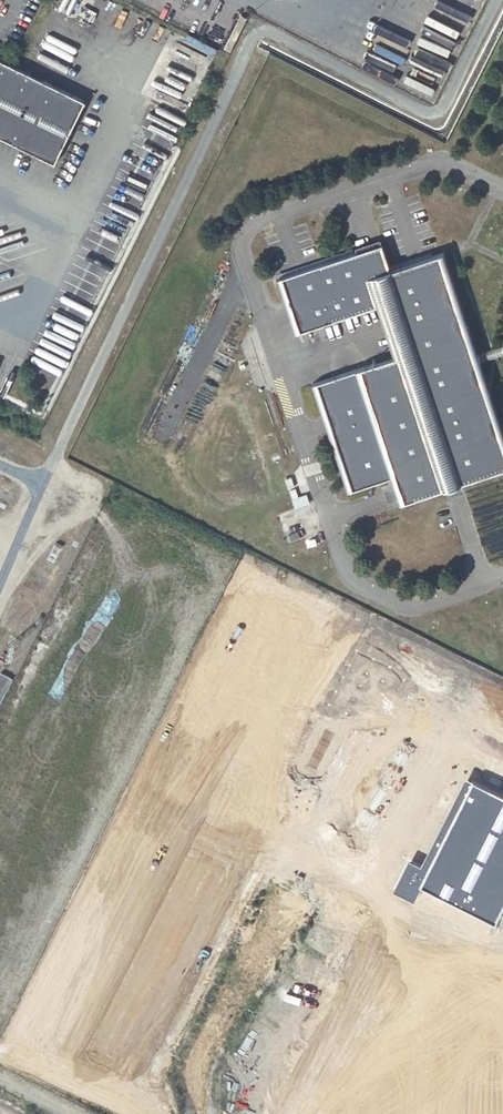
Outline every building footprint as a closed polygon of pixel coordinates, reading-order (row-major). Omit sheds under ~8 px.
[(0,55),(0,132),(58,161),(89,98),(0,55)] [(380,266),(391,262),(384,242),(373,246),(380,266)] [(479,351),(447,251),(393,268),(391,262),(380,266),(373,246),(267,280),(286,334),(378,304),(394,355),(303,385),(338,491),(364,483),(365,486),(388,479),(387,475),(393,474),(401,501),(502,468),(502,424),(483,361),(479,351)] [(479,351),(483,361),(502,354),(502,343),(479,351)] [(3,673),(0,680),(0,707),(14,679),(3,673)] [(410,858),(395,889),(415,899),(422,884),(496,919),(502,905),(502,794),(465,776),(423,865),(410,858)]
